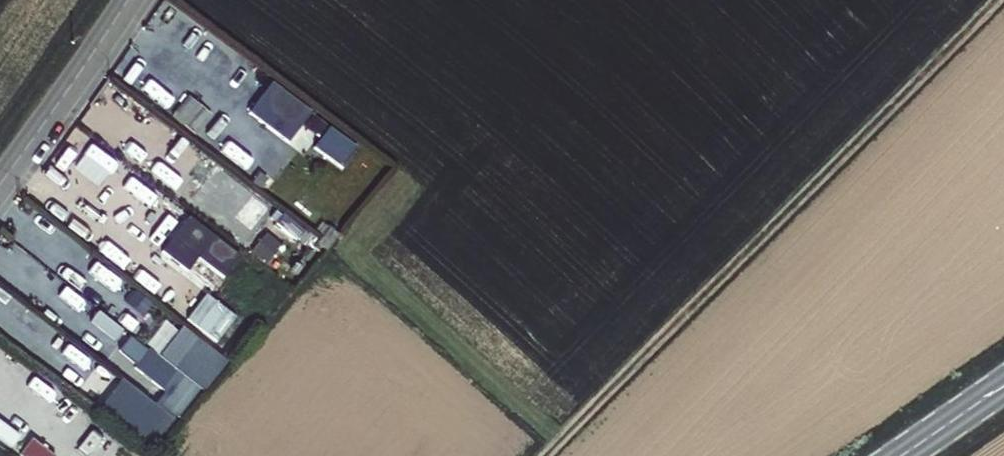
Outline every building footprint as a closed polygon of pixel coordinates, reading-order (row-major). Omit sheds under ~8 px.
[(311,115),(271,84),(247,113),(288,144),(311,115)] [(270,211),(249,194),(233,216),(253,232),(270,211)] [(107,274),(92,298),(120,315),(135,290),(107,274)] [(235,318),(207,295),(186,321),(216,344),(235,318)] [(197,391),(223,362),(183,329),(158,358),(197,391)] [(148,447),(197,391),(158,358),(129,335),(115,353),(163,393),(153,404),(122,380),(98,409),(148,447)]
